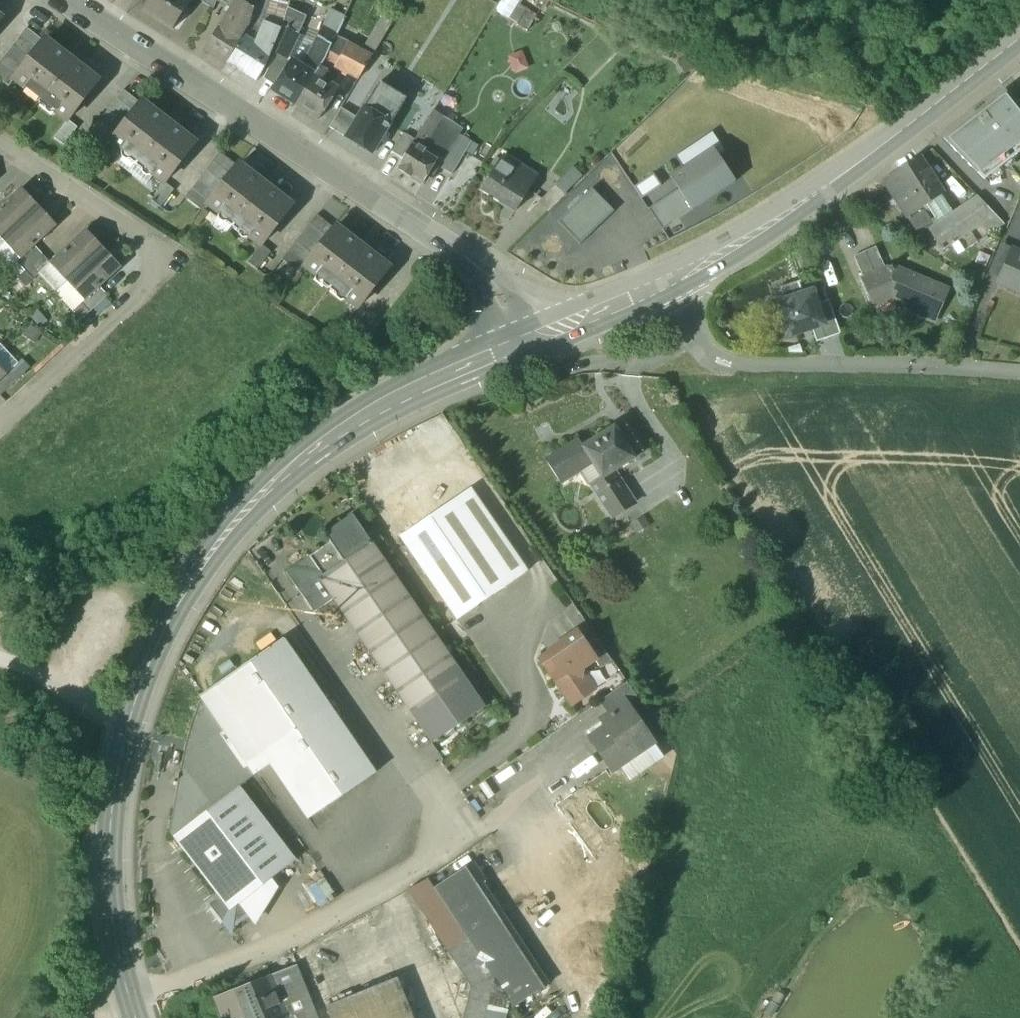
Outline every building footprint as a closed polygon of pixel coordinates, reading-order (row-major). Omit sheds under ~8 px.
[(143,10),(173,30),(192,1),(191,0),(149,0),(143,10)] [(214,9),(217,0),(200,0),(214,9)] [(227,7),(231,10),(236,2),(253,13),(257,0),(230,0),(227,7)] [(253,13),(250,24),(258,27),(266,0),(257,0),(253,13)] [(231,10),(222,26),(223,26),(208,51),(227,63),(243,36),(250,24),(253,13),(236,2),(231,10)] [(306,19),(287,9),(282,26),(287,28),(299,34),(306,19)] [(537,16),(531,12),(528,17),(533,21),(537,16)] [(528,17),(524,15),(517,26),(527,32),(533,21),(528,17)] [(384,17),(362,53),(372,58),(393,23),(384,17)] [(264,23),(254,43),(260,46),(267,31),(270,25),(264,23)] [(281,29),(270,25),(267,31),(278,35),(281,29)] [(340,31),(326,25),(320,38),(333,45),(337,37),(340,31)] [(287,28),(275,55),(277,55),(287,60),(299,34),(287,28)] [(0,63),(0,81),(8,87),(14,80),(43,43),(26,29),(0,63)] [(254,43),(243,36),(227,63),(256,82),(266,65),(278,35),(267,31),(260,46),(254,43)] [(348,44),(337,37),(333,45),(326,59),(322,66),(319,71),(316,76),(323,80),(330,67),(341,74),(343,71),(346,66),(351,68),(361,52),(348,44)] [(333,45),(320,38),(313,52),(320,56),(326,59),(333,45)] [(97,82),(44,41),(43,43),(14,80),(26,90),(28,87),(57,109),(55,112),(67,121),(68,121),(97,82)] [(362,53),(361,52),(351,68),(346,66),(343,71),(359,79),(367,66),(372,58),(362,53)] [(277,55),(266,77),(278,84),(291,64),(292,63),(287,60),(277,55)] [(320,56),(316,62),(322,66),(326,59),(320,56)] [(696,59),(690,64),(694,68),(700,63),(696,59)] [(278,84),(274,92),(297,106),(316,76),(310,72),(293,61),(292,63),(291,64),(278,84)] [(322,66),(316,62),(313,67),(319,71),(322,66)] [(319,71),(313,67),(310,72),(316,76),(319,71)] [(316,76),(297,106),(319,120),(338,90),(323,80),(316,76)] [(381,83),(358,120),(347,138),(373,155),(407,99),(381,83)] [(123,91),(88,136),(106,149),(111,142),(140,105),(123,91)] [(1019,155),(1019,111),(1016,106),(1006,93),(944,141),(985,181),(1019,155)] [(195,144),(141,103),(140,105),(111,142),(123,152),(125,149),(154,171),(151,174),(164,184),(165,183),(195,144)] [(341,110),(330,128),(347,138),(358,120),(341,110)] [(434,111),(429,118),(428,118),(416,139),(414,142),(425,148),(437,130),(444,117),(434,111)] [(428,118),(419,113),(406,133),(416,139),(428,118)] [(77,129),(68,121),(67,121),(54,138),(63,146),(77,129)] [(454,141),(437,130),(425,148),(439,157),(443,159),(454,141)] [(406,133),(405,132),(392,154),(403,160),(414,142),(416,139),(406,133)] [(443,159),(439,167),(440,168),(452,175),(472,142),(458,134),(454,141),(443,159)] [(425,148),(414,142),(403,160),(398,169),(423,184),(427,177),(432,180),(440,168),(439,167),(435,164),(439,157),(425,148)] [(714,150),(672,179),(680,191),(693,211),(736,183),(714,150)] [(220,153),(185,198),(202,212),(208,204),(237,167),(220,153)] [(443,159),(439,157),(435,164),(439,167),(443,159)] [(538,179),(503,158),(483,191),(517,212),(538,179)] [(918,159),(884,181),(909,219),(924,208),(942,196),(918,159)] [(292,207),(238,165),(237,167),(208,204),(221,214),(223,211),(252,233),(249,236),(262,246),(292,207)] [(655,176),(635,189),(642,199),(662,186),(655,176)] [(175,191),(165,183),(164,184),(151,200),(161,208),(175,191)] [(557,186),(539,204),(548,214),(567,195),(557,186)] [(0,209),(0,237),(3,241),(38,208),(21,189),(0,209)] [(593,190),(559,222),(581,246),(615,214),(593,190)] [(680,191),(650,210),(663,230),(693,211),(680,191)] [(942,196),(924,208),(935,225),(953,213),(942,196)] [(935,225),(929,230),(943,251),(982,225),(989,235),(1005,225),(978,196),(935,225)] [(38,208),(3,241),(20,259),(34,246),(56,226),(38,208)] [(924,208),(909,219),(920,236),(929,230),(935,225),(924,208)] [(317,216),(282,260),(300,273),(305,266),(334,229),(317,216)] [(389,269),(336,227),(334,229),(305,266),(318,276),(320,273),(349,295),(346,298),(359,308),(389,269)] [(86,231),(50,264),(68,283),(103,249),(86,231)] [(20,259),(17,263),(25,271),(42,255),(34,246),(20,259)] [(262,246),(249,264),(258,271),(272,253),(262,246)] [(1013,247),(998,284),(999,284),(999,283),(1015,290),(1014,291),(1019,293),(1019,250),(1013,247)] [(876,248),(854,258),(864,280),(886,270),(876,248)] [(103,249),(68,283),(85,301),(100,287),(121,268),(103,249)] [(42,255),(25,271),(33,280),(50,264),(42,255)] [(949,291),(893,267),(892,266),(888,268),(889,269),(886,270),(864,280),(862,281),(871,302),(898,290),(900,294),(909,298),(904,310),(927,320),(934,305),(942,308),(949,291)] [(801,281),(779,289),(779,291),(781,290),(785,300),(803,294),(800,284),(802,283),(801,281)] [(85,301),(82,304),(90,312),(108,296),(100,287),(85,301)] [(785,300),(775,304),(786,338),(821,327),(825,325),(818,304),(813,291),(803,294),(785,300)] [(841,334),(829,300),(818,304),(825,325),(821,327),(825,340),(841,334)] [(0,380),(0,395),(1,395),(18,379),(10,371),(6,374),(0,380)] [(614,428),(584,447),(593,462),(602,477),(603,479),(614,472),(644,453),(631,433),(621,439),(614,428)] [(579,441),(547,461),(561,482),(593,462),(584,447),(579,441)] [(593,462),(561,482),(564,488),(572,483),(588,484),(590,487),(593,485),(592,483),(602,477),(593,462)] [(705,471),(695,472),(697,484),(706,482),(705,471)] [(614,472),(603,479),(602,477),(592,483),(593,485),(613,516),(634,503),(614,472)] [(472,489),(400,537),(457,620),(516,580),(479,526),(491,518),(472,489)] [(367,537),(352,516),(325,534),(331,542),(332,541),(346,562),(372,544),(367,537)] [(644,517),(633,525),(638,532),(649,525),(644,517)] [(384,542),(376,531),(367,537),(372,544),(375,548),(384,542)] [(331,542),(287,572),(315,612),(334,599),(321,579),(346,562),(332,541),(331,542)] [(346,562),(321,579),(334,599),(377,661),(429,625),(375,548),(372,544),(346,562)] [(429,625),(377,661),(433,742),(484,706),(429,625)] [(578,632),(561,643),(561,653),(557,656),(552,654),(542,661),(574,706),(593,693),(582,676),(585,668),(596,661),(597,660),(588,648),(578,632)] [(285,639),(201,696),(248,763),(264,752),(331,706),(285,639)] [(614,661),(599,640),(588,648),(597,660),(596,661),(602,669),(614,661)] [(627,683),(601,701),(610,714),(627,703),(628,704),(637,698),(627,683)] [(248,763),(201,696),(200,696),(202,699),(198,709),(192,726),(187,746),(182,767),(178,790),(171,832),(175,838),(175,837),(241,787),(240,787),(256,775),(248,763)] [(610,714),(602,720),(607,726),(591,737),(614,771),(654,743),(628,704),(627,703),(610,714)] [(377,772),(331,706),(264,752),(283,781),(300,769),(326,807),(377,772)] [(241,787),(175,837),(220,896),(231,910),(243,901),(296,860),(241,787)] [(474,862),(434,888),(447,907),(483,884),(487,881),(474,862)] [(408,889),(472,986),(464,1017),(485,1017),(494,980),(447,907),(434,888),(427,878),(408,889)] [(483,884),(447,907),(494,980),(511,1006),(547,983),(483,884)] [(231,910),(220,896),(210,905),(224,923),(234,924),(251,912),(243,901),(231,910)] [(270,976),(287,1017),(319,1017),(316,1011),(298,965),(270,976)] [(215,997),(223,1016),(239,1009),(243,1017),(287,1017),(270,976),(215,997)] [(327,1006),(332,1017),(414,1017),(398,978),(327,1006)]
